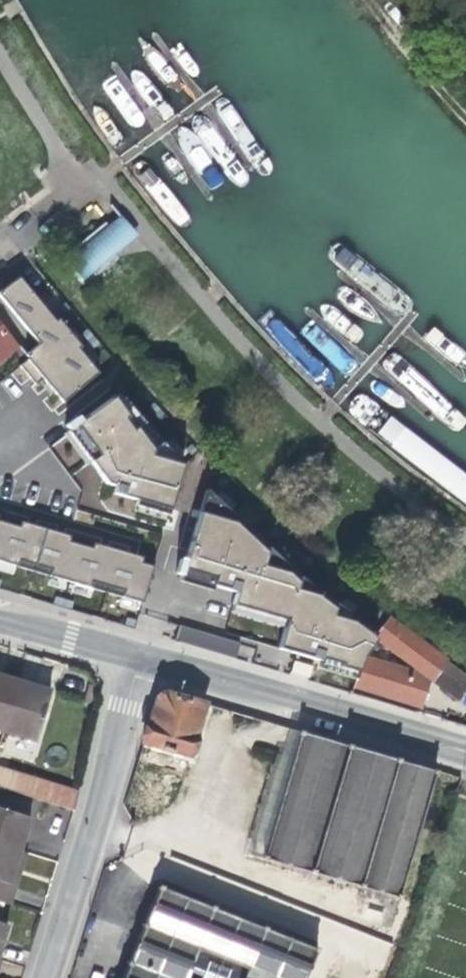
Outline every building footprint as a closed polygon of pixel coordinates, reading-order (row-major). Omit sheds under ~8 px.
[(120,241),(133,233),(123,221),(111,231),(108,227),(69,260),(84,279),(112,257),(112,248),(120,241)] [(0,289),(0,290),(44,340),(29,353),(65,399),(102,371),(63,318),(56,319),(20,275),(0,289)] [(0,324),(0,359),(17,346),(0,324)] [(119,394),(71,426),(120,489),(141,496),(138,502),(173,513),(191,462),(160,450),(119,394)] [(372,631),(212,485),(184,577),(218,588),(220,581),(242,590),(236,612),(278,624),(272,642),(315,656),(314,663),(350,675),(356,649),(372,631)] [(0,512),(0,561),(145,600),(155,558),(0,512)] [(388,618),(372,638),(375,640),(418,672),(363,656),(352,687),(421,707),(429,681),(456,701),(465,687),(465,676),(388,618)] [(236,658),(240,643),(182,626),(177,641),(236,658)] [(291,677),(312,678),(313,662),(291,661),(291,677)] [(17,679),(0,674),(0,730),(2,730),(17,679)] [(51,688),(17,679),(2,730),(36,740),(51,688)] [(189,755),(205,703),(166,690),(156,696),(143,741),(189,755)] [(245,852),(262,858),(300,731),(291,729),(283,755),(275,752),(245,852)] [(398,898),(435,771),(300,731),(262,858),(398,898)] [(74,809),(79,790),(0,766),(0,772),(11,775),(7,788),(74,809)] [(7,788),(11,775),(0,772),(0,786),(7,788)] [(20,849),(30,816),(0,807),(0,843),(20,849)] [(11,905),(27,852),(20,849),(0,843),(0,901),(11,905)] [(316,949),(159,886),(122,977),(305,977),(316,949)]
